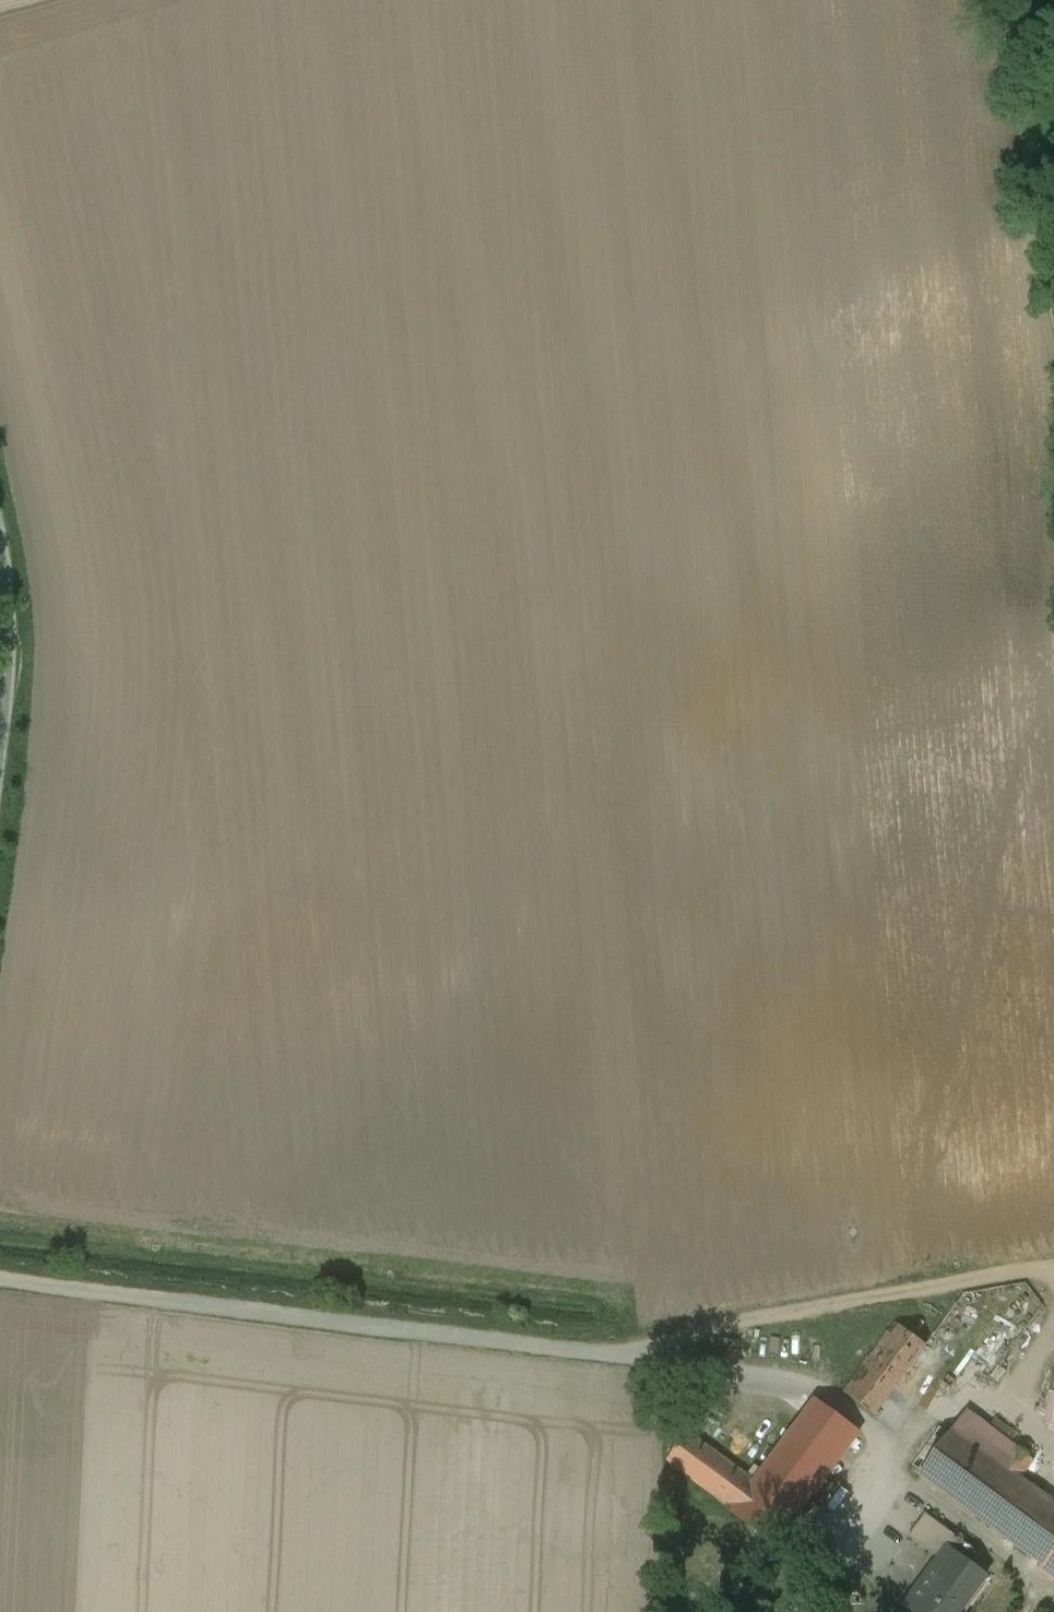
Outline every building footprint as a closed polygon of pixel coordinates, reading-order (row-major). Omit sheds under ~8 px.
[(927,1345),(896,1322),(844,1391),(875,1414),(927,1345)] [(861,1432),(816,1399),(755,1482),(735,1509),(732,1513),(777,1546),(861,1432)] [(967,1412),(920,1476),(1042,1565),(1040,1569),(1053,1580),(1053,1504),(1020,1479),(1033,1461),(967,1412)] [(668,1460),(735,1509),(755,1482),(688,1433),(668,1460)] [(917,1525),(937,1540),(938,1539),(946,1528),(926,1514),(917,1525)] [(946,1528),(938,1539),(937,1540),(917,1525),(909,1536),(942,1560),(906,1608),(912,1611),(960,1611),(985,1578),(972,1567),(951,1552),(957,1544),(959,1546),(962,1542),(963,1543),(964,1542),(960,1539),(946,1528)] [(957,1544),(951,1552),(972,1567),(981,1554),(964,1542),(963,1543),(962,1542),(959,1546),(957,1544)]
